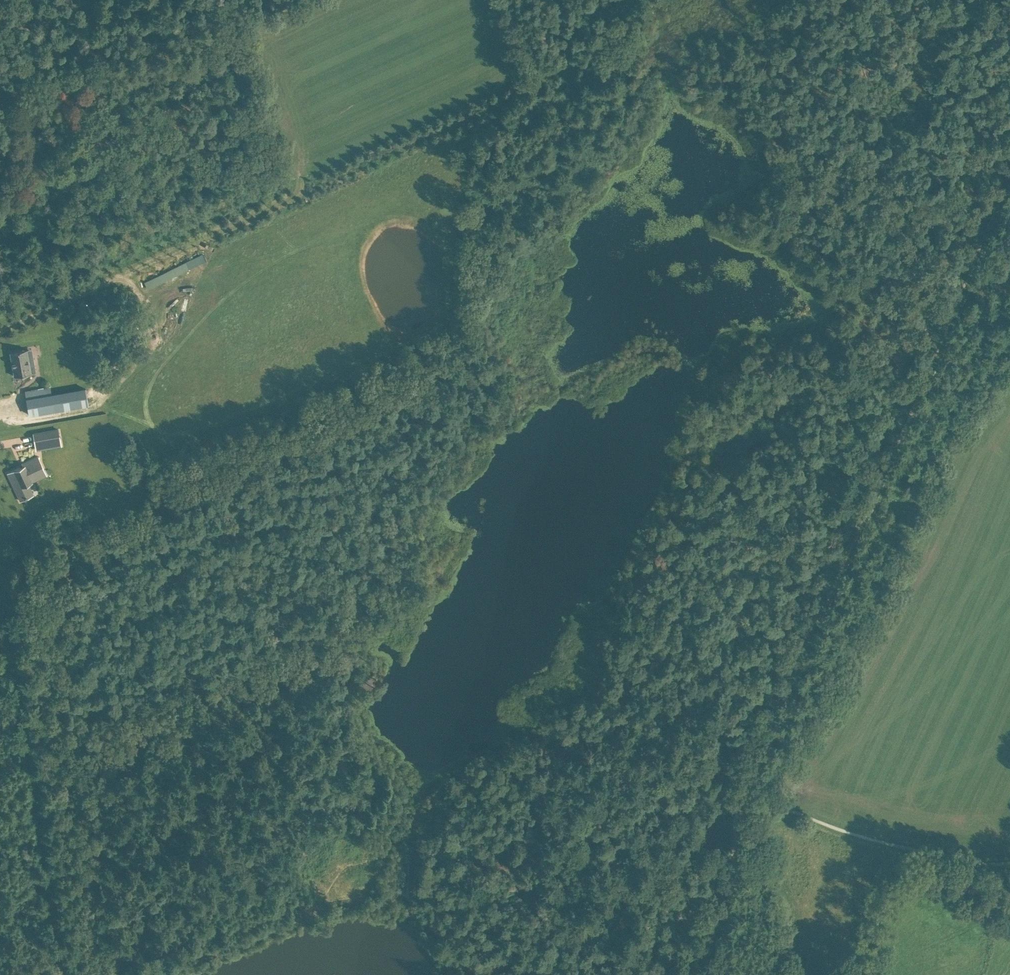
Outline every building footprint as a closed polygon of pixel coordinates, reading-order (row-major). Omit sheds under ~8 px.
[(153,285),(208,261),(204,254),(149,277),(153,285)] [(29,359),(27,349),(10,352),(14,376),(36,372),(35,366),(33,358),(29,359)] [(88,404),(86,389),(26,399),(29,414),(88,404)] [(49,447),(48,441),(60,439),(58,429),(33,434),(36,449),(49,447)] [(44,469),(38,456),(22,463),(23,466),(8,473),(20,500),(33,495),(25,478),(44,469)]
